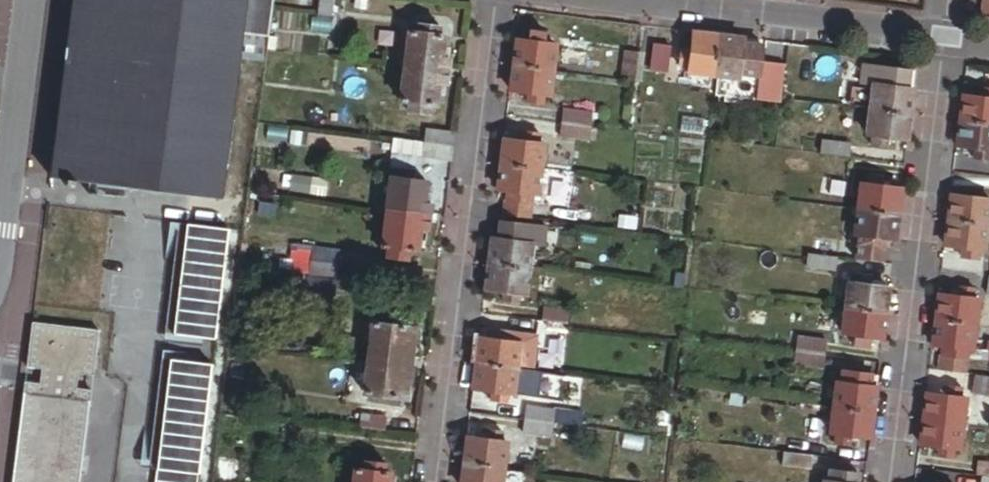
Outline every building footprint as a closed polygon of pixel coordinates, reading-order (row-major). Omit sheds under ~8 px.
[(239,60),(266,64),(274,0),(74,0),(52,177),(69,179),(68,186),(76,187),(77,179),(222,197),(239,60)] [(337,0),(322,0),(321,15),(335,17),(337,0)] [(980,11),(988,12),(988,0),(982,0),(980,11)] [(449,84),(452,60),(444,59),(445,48),(447,36),(439,35),(440,27),(420,25),(420,32),(410,31),(401,102),(410,103),(410,110),(429,112),(430,106),(438,107),(439,96),(441,83),(449,84)] [(551,95),(557,45),(553,44),(554,34),(539,32),(537,42),(518,40),(512,90),(531,92),(530,103),(545,105),(546,95),(551,95)] [(716,75),(719,35),(693,32),(692,53),(682,52),(681,67),(690,67),(689,85),(710,87),(711,74),(716,75)] [(761,80),(764,45),(745,43),(746,37),(719,35),(716,75),(715,76),(722,76),(761,80)] [(653,67),(656,43),(645,42),(642,66),(653,67)] [(669,71),(672,45),(656,43),(653,67),(653,69),(669,71)] [(452,60),(453,49),(445,48),(444,59),(452,60)] [(637,81),(640,51),(624,49),(620,79),(637,81)] [(905,81),(906,67),(861,61),(858,83),(874,84),(879,85),(881,75),(895,77),(894,87),(901,88),(902,81),(905,81)] [(909,89),(912,68),(906,67),(905,81),(902,81),(901,88),(909,89)] [(908,139),(914,89),(909,89),(901,88),(894,87),(895,77),(881,75),(879,85),(874,84),(868,134),(874,134),(873,143),(887,145),(888,136),(908,139)] [(721,92),(722,76),(715,76),(714,92),(721,92)] [(447,97),(449,84),(441,83),(439,96),(447,97)] [(986,88),(985,97),(965,95),(959,145),(979,147),(977,158),(988,159),(988,89),(986,88)] [(590,126),(592,112),(562,108),(560,122),(590,126)] [(703,133),(704,119),(682,117),(681,131),(703,133)] [(589,139),(590,126),(560,122),(559,135),(589,139)] [(454,149),(455,135),(427,131),(425,145),(454,149)] [(540,193),(546,144),(540,144),(541,134),(527,132),(526,142),(506,139),(500,188),(506,189),(505,199),(503,199),(501,215),(531,219),(534,192),(540,193)] [(849,156),(851,143),(821,139),(819,152),(849,156)] [(423,160),(425,145),(397,142),(395,156),(417,159),(423,160)] [(452,163),(454,149),(425,145),(423,160),(452,163)] [(415,171),(417,159),(395,156),(393,169),(403,170),(415,171)] [(827,169),(852,172),(854,159),(828,156),(827,169)] [(429,242),(435,193),(427,193),(429,181),(422,180),(423,172),(415,171),(403,170),(402,177),(392,176),(392,178),(383,177),(381,197),(389,198),(383,246),(390,247),(389,258),(411,261),(412,251),(420,252),(421,241),(429,242)] [(900,212),(903,188),(882,186),(884,176),(869,174),(868,184),(863,183),(860,207),(900,212)] [(988,233),(988,199),(988,189),(974,188),(973,197),(953,194),(947,244),(966,247),(965,256),(980,258),(981,248),(987,249),(988,233)] [(897,237),(900,212),(860,207),(857,232),(853,258),(883,262),(886,236),(897,237)] [(527,293),(534,243),(543,244),(545,225),(501,219),(498,240),(493,239),(487,289),(507,292),(506,301),(521,303),(522,293),(527,293)] [(221,346),(233,234),(188,229),(176,341),(221,346)] [(340,278),(343,250),(313,246),(310,275),(340,278)] [(835,270),(837,256),(807,252),(805,266),(835,270)] [(884,338),(890,287),(885,287),(886,280),(871,279),(871,276),(857,274),(856,283),(850,282),(844,333),(850,334),(849,344),(863,345),(864,336),(884,338)] [(338,294),(339,281),(309,277),(308,290),(338,294)] [(974,350),(981,299),(974,298),(975,290),(961,288),(961,296),(941,293),(934,345),(940,345),(939,353),(938,353),(936,369),(969,373),(971,349),(974,350)] [(567,324),(569,310),(542,307),(541,320),(567,324)] [(95,375),(100,330),(33,322),(28,366),(43,368),(79,373),(95,375)] [(408,399),(417,329),(373,323),(364,394),(408,399)] [(519,368),(522,343),(517,342),(518,333),(502,331),(501,341),(481,338),(478,363),(519,368)] [(824,354),(826,340),(796,336),(795,350),(824,354)] [(822,368),(824,354),(795,350),(793,364),(822,368)] [(238,379),(241,357),(230,356),(227,378),(238,379)] [(215,367),(161,362),(151,471),(158,471),(157,481),(204,481),(215,367)] [(516,394),(519,368),(478,363),(475,389),(495,391),(494,400),(509,402),(510,393),(516,394)] [(77,389),(79,373),(43,368),(41,384),(77,389)] [(872,436),(878,387),(870,386),(872,371),(841,368),(839,383),(822,381),(820,397),(834,399),(830,431),(838,432),(837,442),(852,444),(853,434),(872,436)] [(976,377),(974,394),(988,396),(988,379),(976,377)] [(92,391),(77,389),(41,384),(26,382),(13,481),(81,481),(92,391)] [(962,448),(968,397),(963,396),(964,388),(949,386),(948,395),(929,392),(923,443),(941,446),(940,454),(956,456),(957,447),(962,448)] [(553,423),(555,409),(525,406),(523,420),(553,423)] [(387,430),(389,416),(363,413),(362,427),(387,430)] [(551,437),(553,423),(523,420),(522,433),(551,437)] [(509,443),(504,442),(505,432),(490,430),(489,440),(469,437),(463,481),(504,481),(509,443)] [(815,453),(817,439),(772,433),(770,448),(815,453)] [(811,469),(812,455),(782,451),(780,466),(811,469)] [(977,459),(975,474),(988,475),(988,461),(977,459)] [(392,473),(385,472),(386,464),(366,462),(365,469),(355,468),(354,481),(391,481),(392,473)] [(860,471),(828,467),(827,481),(824,481),(859,481),(860,471)]
